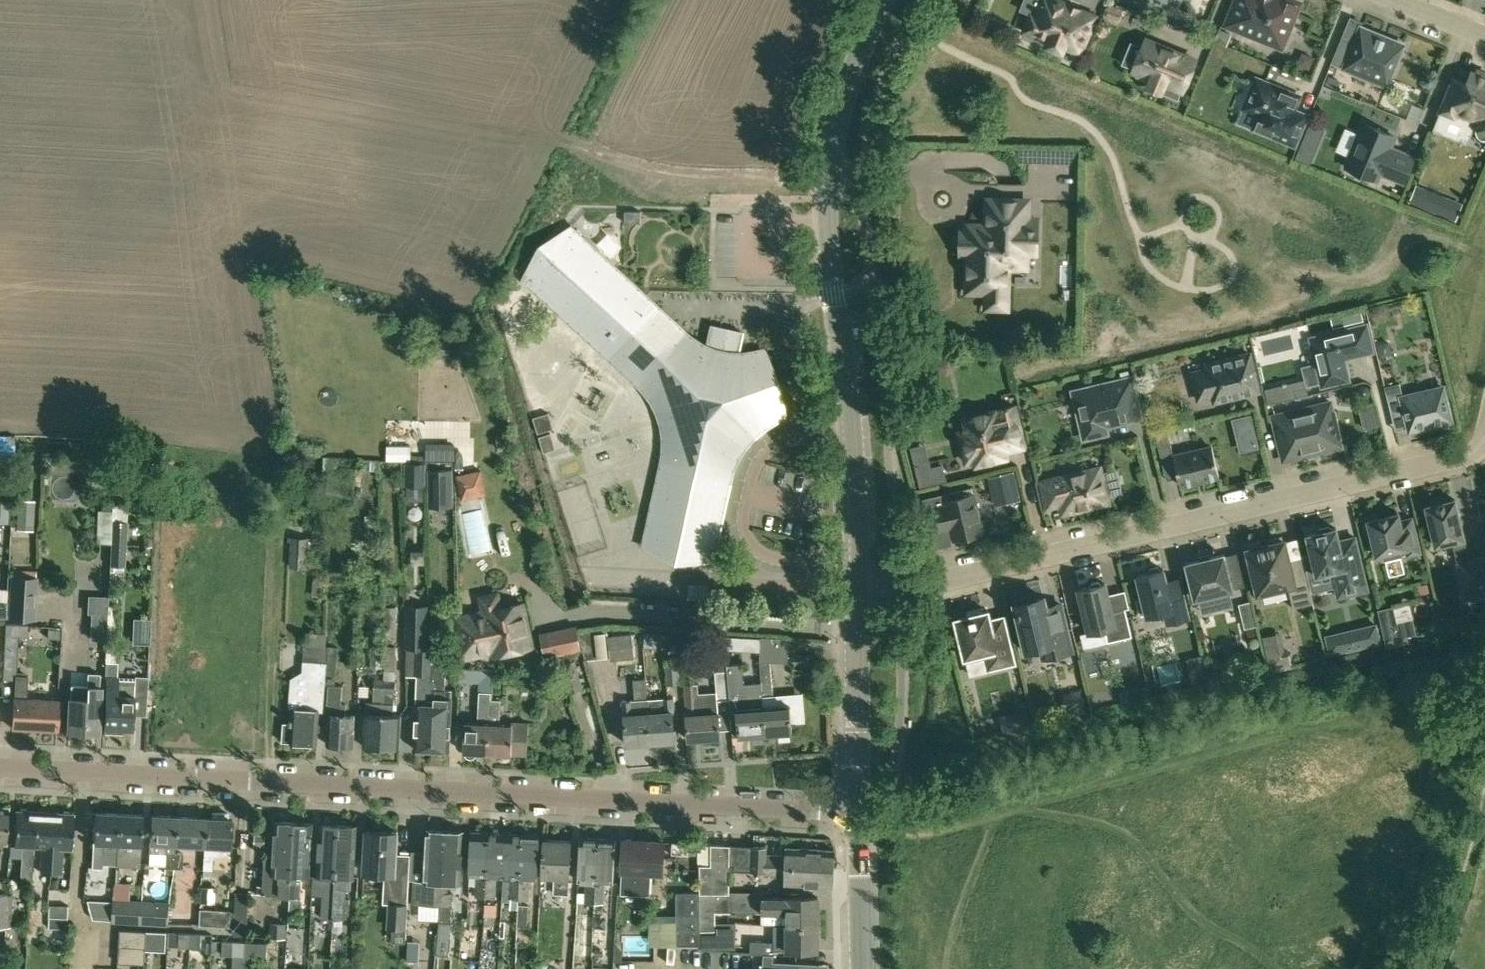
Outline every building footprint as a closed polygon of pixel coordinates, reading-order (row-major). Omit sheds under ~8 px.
[(1025,30),(1047,39),(1045,45),(1062,51),(1064,46),(1080,52),(1095,16),(1079,9),(1068,5),(1066,4),(1067,1),(1063,0),(1037,0),(1025,30)] [(1262,39),(1282,47),(1300,2),(1295,0),(1236,0),(1226,24),(1262,39)] [(1123,11),(1108,4),(1102,18),(1117,25),(1123,11)] [(1387,85),(1390,78),(1395,64),(1397,65),(1404,48),(1402,47),(1403,44),(1361,27),(1354,43),(1341,38),(1331,62),(1387,85)] [(1225,44),(1229,33),(1219,29),(1215,40),(1225,44)] [(1177,52),(1164,46),(1146,39),(1144,46),(1134,68),(1133,70),(1135,71),(1137,76),(1145,79),(1148,78),(1145,86),(1163,94),(1178,100),(1182,90),(1195,59),(1177,52)] [(1472,72),(1467,83),(1454,78),(1441,112),(1455,117),(1458,110),(1477,118),(1474,125),(1476,126),(1476,131),(1478,135),(1482,138),(1484,139),(1484,78),(1472,72)] [(1261,113),(1255,127),(1294,143),(1305,116),(1292,110),(1298,96),(1257,79),(1246,107),(1261,113)] [(1424,107),(1413,103),(1407,118),(1418,123),(1424,107)] [(1404,181),(1414,157),(1397,150),(1396,153),(1388,150),(1394,136),(1364,123),(1346,167),(1376,179),(1379,171),(1404,181)] [(1310,163),(1323,130),(1309,124),(1295,157),(1310,163)] [(1451,220),(1459,202),(1411,183),(1404,201),(1451,220)] [(1028,201),(988,199),(987,225),(969,225),(969,230),(961,230),(961,233),(960,253),(968,253),(967,291),(987,292),(987,296),(988,300),(990,303),(993,306),(997,307),(1000,306),(1004,304),(1006,301),(1007,297),(1008,266),(1026,267),(1026,252),(1036,252),(1037,219),(1027,219),(1028,201)] [(640,211),(625,211),(624,222),(625,222),(640,222),(640,211)] [(654,307),(654,306),(569,229),(546,247),(547,248),(542,254),(540,252),(525,277),(610,355),(640,383),(643,386),(647,390),(650,393),(652,397),(655,401),(657,406),(659,410),(661,414),(663,414),(666,421),(664,422),(665,428),(666,432),(666,437),(666,442),(666,447),(665,455),(664,461),(646,546),(673,557),(673,555),(681,556),(681,558),(710,560),(729,475),(730,469),(733,461),(736,454),(735,453),(742,442),(745,445),(756,433),(753,430),(754,429),(763,422),(764,424),(771,420),(775,418),(780,416),(784,414),(765,351),(757,354),(752,354),(747,355),(742,355),(737,355),(742,333),(712,326),(707,349),(699,345),(695,342),(691,340),(687,337),(684,334),(654,307)] [(1361,311),(1342,316),(1344,325),(1364,320),(1361,311)] [(1306,386),(1322,382),(1323,385),(1348,379),(1343,357),(1372,350),(1366,325),(1311,338),(1317,362),(1301,366),(1306,386)] [(1379,355),(1390,352),(1387,341),(1376,344),(1379,355)] [(1250,354),(1206,364),(1207,369),(1192,373),(1198,400),(1213,396),(1214,401),(1232,397),(1242,395),(1242,394),(1259,391),(1250,354)] [(1073,391),(1075,399),(1084,438),(1107,433),(1104,423),(1112,421),(1113,424),(1141,417),(1132,377),(1073,391)] [(1385,386),(1391,412),(1405,409),(1410,430),(1451,420),(1443,387),(1403,397),(1400,383),(1385,386)] [(1276,386),(1264,389),(1268,404),(1280,401),(1276,386)] [(1283,461),(1298,457),(1342,446),(1331,402),(1272,416),(1283,461)] [(959,431),(963,445),(967,461),(974,459),(976,464),(1007,457),(1005,451),(1025,446),(1015,405),(998,409),(999,411),(996,411),(995,410),(964,418),(967,429),(959,431)] [(553,428),(549,413),(533,417),(538,433),(553,428)] [(1249,414),(1228,418),(1234,453),(1256,449),(1249,414)] [(544,452),(555,448),(551,433),(539,437),(544,452)] [(9,435),(0,436),(0,451),(10,451),(9,435)] [(382,460),(406,459),(405,444),(381,446),(382,460)] [(449,444),(421,444),(421,459),(449,459),(449,444)] [(1176,468),(1178,477),(1180,485),(1197,481),(1197,482),(1202,480),(1219,476),(1212,447),(1173,456),(1171,444),(1159,447),(1164,470),(1176,468)] [(449,448),(451,471),(463,470),(462,447),(449,448)] [(352,473),(353,458),(323,456),(322,471),(352,473)] [(405,463),(404,486),(426,486),(426,464),(405,463)] [(943,464),(931,467),(916,470),(920,487),(947,480),(943,464)] [(450,503),(449,467),(429,468),(430,504),(450,503)] [(1103,483),(1101,480),(1098,478),(1095,468),(1041,481),(1047,507),(1060,504),(1062,513),(1104,503),(1101,494),(1104,490),(1104,486),(1103,483)] [(987,476),(994,505),(1020,499),(1013,470),(987,476)] [(481,473),(457,478),(463,501),(486,496),(481,473)] [(8,522),(10,475),(0,474),(0,521),(8,522)] [(954,537),(955,539),(982,532),(973,493),(972,486),(944,493),(945,500),(946,503),(925,508),(931,533),(945,530),(945,527),(951,526),(952,527),(951,527),(951,528),(952,528),(954,537)] [(1464,539),(1465,539),(1455,499),(1451,500),(1446,497),(1433,500),(1430,505),(1426,506),(1435,545),(1452,541),(1457,563),(1469,560),(1464,539)] [(16,500),(15,527),(30,528),(31,500),(16,500)] [(110,543),(111,519),(111,517),(112,508),(98,508),(96,542),(110,543)] [(469,556),(490,552),(482,509),(460,513),(469,556)] [(1399,513),(1386,516),(1380,517),(1379,513),(1363,517),(1367,534),(1371,533),(1376,556),(1383,554),(1384,558),(1387,559),(1399,556),(1401,553),(1400,550),(1406,548),(1408,556),(1421,553),(1412,518),(1401,520),(1399,513)] [(125,564),(127,520),(111,519),(110,543),(109,563),(123,564),(125,564)] [(1368,590),(1359,554),(1355,537),(1339,541),(1336,528),(1333,529),(1328,526),(1319,528),(1316,533),(1307,535),(1316,574),(1332,571),(1338,597),(1368,590)] [(1289,559),(1285,541),(1284,540),(1282,540),(1281,536),(1270,539),(1271,543),(1260,546),(1259,541),(1248,544),(1249,548),(1247,549),(1257,593),(1288,586),(1293,608),(1313,603),(1302,556),(1289,559)] [(307,567),(310,537),(299,537),(292,537),(291,549),(290,566),(307,567)] [(1232,589),(1232,588),(1244,585),(1237,556),(1225,558),(1224,554),(1210,558),(1209,554),(1199,557),(1200,560),(1186,563),(1195,598),(1232,589)] [(1484,594),(1484,564),(1483,556),(1469,560),(1457,563),(1464,589),(1483,584),(1484,594)] [(1180,577),(1166,581),(1163,569),(1161,569),(1158,566),(1149,568),(1148,573),(1137,575),(1143,598),(1137,599),(1140,615),(1146,613),(1147,616),(1164,612),(1166,624),(1189,619),(1180,577)] [(35,579),(33,579),(12,577),(9,618),(33,619),(35,579)] [(1112,612),(1107,594),(1105,583),(1101,584),(1098,581),(1091,582),(1090,586),(1079,589),(1089,632),(1104,628),(1108,642),(1132,636),(1125,609),(1112,612)] [(108,597),(108,605),(115,606),(118,599),(114,586),(109,585),(108,597)] [(522,604),(502,608),(499,591),(477,595),(481,612),(457,617),(458,656),(491,652),(491,655),(531,647),(522,604)] [(87,614),(91,614),(107,615),(108,597),(88,596),(87,614)] [(1072,650),(1065,623),(1061,604),(1047,607),(1044,597),(1032,600),(1027,598),(1020,599),(1018,604),(1015,604),(1022,632),(1017,633),(1022,650),(1040,646),(1042,657),(1072,650)] [(1251,601),(1239,604),(1245,628),(1256,625),(1251,601)] [(396,607),(385,606),(385,626),(396,627),(396,607)] [(432,748),(437,647),(430,647),(430,643),(429,607),(407,608),(408,644),(419,643),(418,662),(418,671),(418,678),(417,678),(416,702),(415,730),(414,748),(432,748)] [(965,658),(966,658),(988,652),(992,669),(1015,663),(1004,617),(991,620),(988,611),(984,612),(983,607),(967,611),(968,616),(955,619),(965,658)] [(151,618),(133,618),(132,644),(149,644),(151,618)] [(1399,637),(1396,625),(1394,618),(1381,621),(1385,640),(1399,637)] [(5,636),(17,636),(28,637),(29,625),(6,624),(5,636)] [(1360,627),(1364,644),(1379,640),(1375,624),(1360,627)] [(571,626),(533,631),(536,656),(575,651),(571,626)] [(580,629),(583,652),(584,660),(608,657),(604,626),(580,629)] [(1199,640),(1205,638),(1203,628),(1197,630),(1199,640)] [(1330,652),(1345,648),(1341,632),(1326,636),(1330,652)] [(607,636),(610,660),(634,657),(631,633),(607,636)] [(1265,670),(1286,664),(1283,653),(1274,656),(1269,634),(1257,637),(1265,670)] [(760,637),(759,649),(788,650),(788,638),(760,637)] [(282,740),(317,742),(319,710),(323,710),(325,685),(327,647),(305,645),(303,672),(291,678),(288,707),(292,708),(291,723),(283,723),(282,740)] [(338,647),(327,647),(325,685),(328,685),(327,703),(330,703),(329,725),(328,725),(327,743),(353,744),(354,715),(346,715),(347,703),(341,703),(342,686),(335,685),(338,647)] [(384,671),(396,671),(396,647),(384,647),(384,671)] [(449,749),(451,704),(452,689),(444,689),(445,675),(444,675),(444,663),(442,662),(443,647),(437,647),(432,748),(449,749)] [(728,699),(726,665),(724,647),(713,648),(718,699),(728,699)] [(401,649),(401,675),(414,675),(414,650),(401,649)] [(788,650),(759,649),(759,662),(760,682),(764,733),(790,731),(790,721),(803,720),(801,693),(774,695),(771,663),(787,663),(788,650)] [(581,689),(580,683),(572,660),(558,665),(567,694),(581,689)] [(678,660),(666,660),(667,685),(679,684),(678,660)] [(106,676),(103,733),(123,734),(123,728),(133,728),(135,681),(118,681),(119,677),(117,677),(117,663),(104,663),(104,676),(106,676)] [(726,665),(728,699),(730,717),(736,717),(737,735),(764,733),(760,682),(744,683),(742,664),(726,665)] [(1244,667),(1220,672),(1223,684),(1247,678),(1244,667)] [(487,751),(490,699),(491,695),(492,670),(461,668),(460,681),(481,682),(480,695),(478,723),(465,722),(464,734),(464,750),(465,750),(465,753),(467,756),(470,757),(473,756),(476,754),(477,751),(487,751)] [(69,717),(68,731),(96,733),(97,716),(99,687),(99,673),(88,673),(87,686),(70,686),(70,699),(69,717)] [(54,731),(56,712),(56,700),(26,698),(27,676),(15,676),(11,728),(54,731)] [(362,745),(380,746),(383,680),(373,679),(372,712),(364,711),(362,745)] [(392,713),(393,691),(394,680),(383,680),(380,746),(398,747),(399,713),(392,713)] [(473,704),(472,683),(460,684),(461,705),(473,704)] [(1135,700),(1150,696),(1147,684),(1133,688),(1135,700)] [(663,711),(648,713),(650,743),(674,741),(673,722),(675,722),(673,697),(662,698),(663,711)] [(719,737),(717,712),(716,703),(713,703),(713,697),(684,699),(688,740),(719,737)] [(1082,698),(1064,702),(1068,719),(1086,715),(1082,698)] [(500,700),(490,699),(487,751),(511,753),(511,752),(527,753),(529,721),(512,720),(512,725),(498,724),(500,700)] [(650,743),(648,713),(647,699),(621,701),(623,727),(625,726),(627,744),(650,743)] [(1017,730),(1031,727),(1027,710),(1013,714),(1017,730)] [(30,880),(32,846),(34,811),(27,810),(25,808),(20,808),(18,809),(15,809),(13,844),(22,845),(20,879),(30,880)] [(60,812),(53,812),(49,871),(61,872),(62,847),(70,848),(72,813),(70,813),(68,810),(63,810),(60,812)] [(34,811),(32,846),(41,846),(39,871),(49,871),(53,812),(34,811)] [(103,842),(116,843),(117,813),(94,812),(91,867),(102,867),(103,842)] [(204,845),(203,855),(202,870),(211,870),(212,855),(213,855),(214,845),(230,846),(232,819),(227,819),(227,813),(216,812),(216,818),(205,818),(204,845)] [(143,814),(117,813),(116,843),(117,843),(117,851),(116,864),(129,865),(140,866),(140,863),(141,838),(143,814)] [(174,843),(176,816),(150,815),(149,838),(149,842),(148,852),(148,865),(165,865),(165,868),(173,868),(174,853),(174,843)] [(205,818),(176,816),(174,843),(204,845),(205,818)] [(289,895),(294,822),(275,821),(273,857),(262,856),(260,894),(289,895)] [(312,823),(294,822),(289,895),(288,916),(298,917),(300,874),(308,874),(312,823)] [(320,824),(317,875),(313,874),(312,895),(322,895),(321,917),(323,917),(322,937),(321,937),(320,954),(330,955),(334,897),(337,825),(320,824)] [(349,898),(343,898),(345,876),(354,877),(357,826),(337,825),(334,897),(330,955),(342,956),(344,914),(348,915),(349,898)] [(438,903),(444,830),(426,829),(423,881),(413,880),(412,902),(438,903)] [(407,904),(409,878),(394,878),(397,831),(365,830),(363,872),(385,873),(384,903),(407,904)] [(463,831),(444,830),(438,903),(450,904),(451,882),(460,883),(463,831)] [(474,896),(484,896),(489,833),(471,832),(469,875),(476,875),(474,896)] [(505,834),(489,833),(484,896),(494,897),(495,876),(503,877),(505,834)] [(522,835),(505,834),(503,877),(502,900),(508,901),(508,897),(518,898),(522,835)] [(539,836),(522,835),(518,898),(527,899),(528,878),(536,878),(539,836)] [(584,902),(594,902),(597,839),(579,838),(577,880),(585,881),(584,902)] [(613,883),(613,882),(615,840),(597,839),(594,902),(604,903),(605,882),(613,883)] [(569,878),(570,858),(571,842),(543,840),(541,876),(554,877),(553,894),(566,895),(567,878),(569,878)] [(667,842),(638,841),(623,840),(620,894),(651,896),(652,872),(665,872),(667,842)] [(671,842),(671,854),(688,855),(689,843),(671,842)] [(699,866),(699,892),(698,912),(700,920),(700,931),(716,930),(715,912),(727,912),(728,892),(728,882),(728,870),(729,845),(698,844),(699,866)] [(751,870),(752,847),(729,845),(728,870),(751,870)] [(764,870),(764,865),(834,868),(834,851),(786,848),(785,856),(766,856),(766,847),(752,847),(751,870),(764,870)] [(174,853),(173,868),(182,869),(182,854),(174,853)] [(833,886),(834,869),(834,868),(764,865),(764,870),(764,875),(785,875),(785,884),(833,886)] [(209,902),(210,878),(197,878),(197,902),(209,902)] [(246,936),(249,893),(235,892),(233,935),(246,936)] [(700,920),(698,912),(699,892),(676,892),(677,945),(701,945),(700,931),(700,920)] [(786,925),(818,925),(818,897),(763,897),(763,892),(728,892),(727,912),(762,912),(762,924),(786,925)] [(9,927),(11,895),(0,894),(0,926),(9,927)] [(114,902),(88,900),(93,919),(112,921),(114,902)] [(113,921),(141,923),(142,902),(114,901),(114,902),(113,921)] [(170,904),(142,902),(141,923),(169,924),(170,904)] [(47,927),(51,927),(51,937),(65,938),(67,907),(48,905),(47,927)] [(529,905),(519,905),(517,926),(527,927),(529,905)] [(230,911),(201,909),(200,925),(230,927),(230,911)] [(572,914),(571,956),(590,956),(591,914),(572,914)] [(484,915),(484,925),(489,925),(494,922),(495,916),(484,915)] [(287,938),(287,928),(288,923),(270,922),(270,937),(287,938)] [(818,925),(786,925),(786,936),(774,935),(773,941),(751,940),(750,953),(763,954),(773,954),(774,945),(778,946),(785,949),(817,949),(818,925)] [(405,942),(406,928),(392,928),(391,942),(405,942)] [(146,948),(147,931),(120,930),(119,946),(146,948)] [(716,930),(700,931),(701,945),(701,948),(716,947),(716,930)] [(190,933),(179,933),(179,947),(190,948),(190,933)] [(202,934),(190,933),(190,948),(201,948),(202,934)] [(233,955),(234,941),(223,941),(222,955),(233,955)] [(245,942),(234,941),(233,955),(244,956),(245,942)] [(268,943),(256,943),(255,957),(267,957),(268,943)] [(119,946),(118,963),(145,964),(146,950),(146,948),(119,946)] [(817,964),(773,961),(773,955),(763,954),(763,968),(817,968),(817,964)] [(604,958),(592,958),(592,959),(591,968),(604,968),(604,958)]
